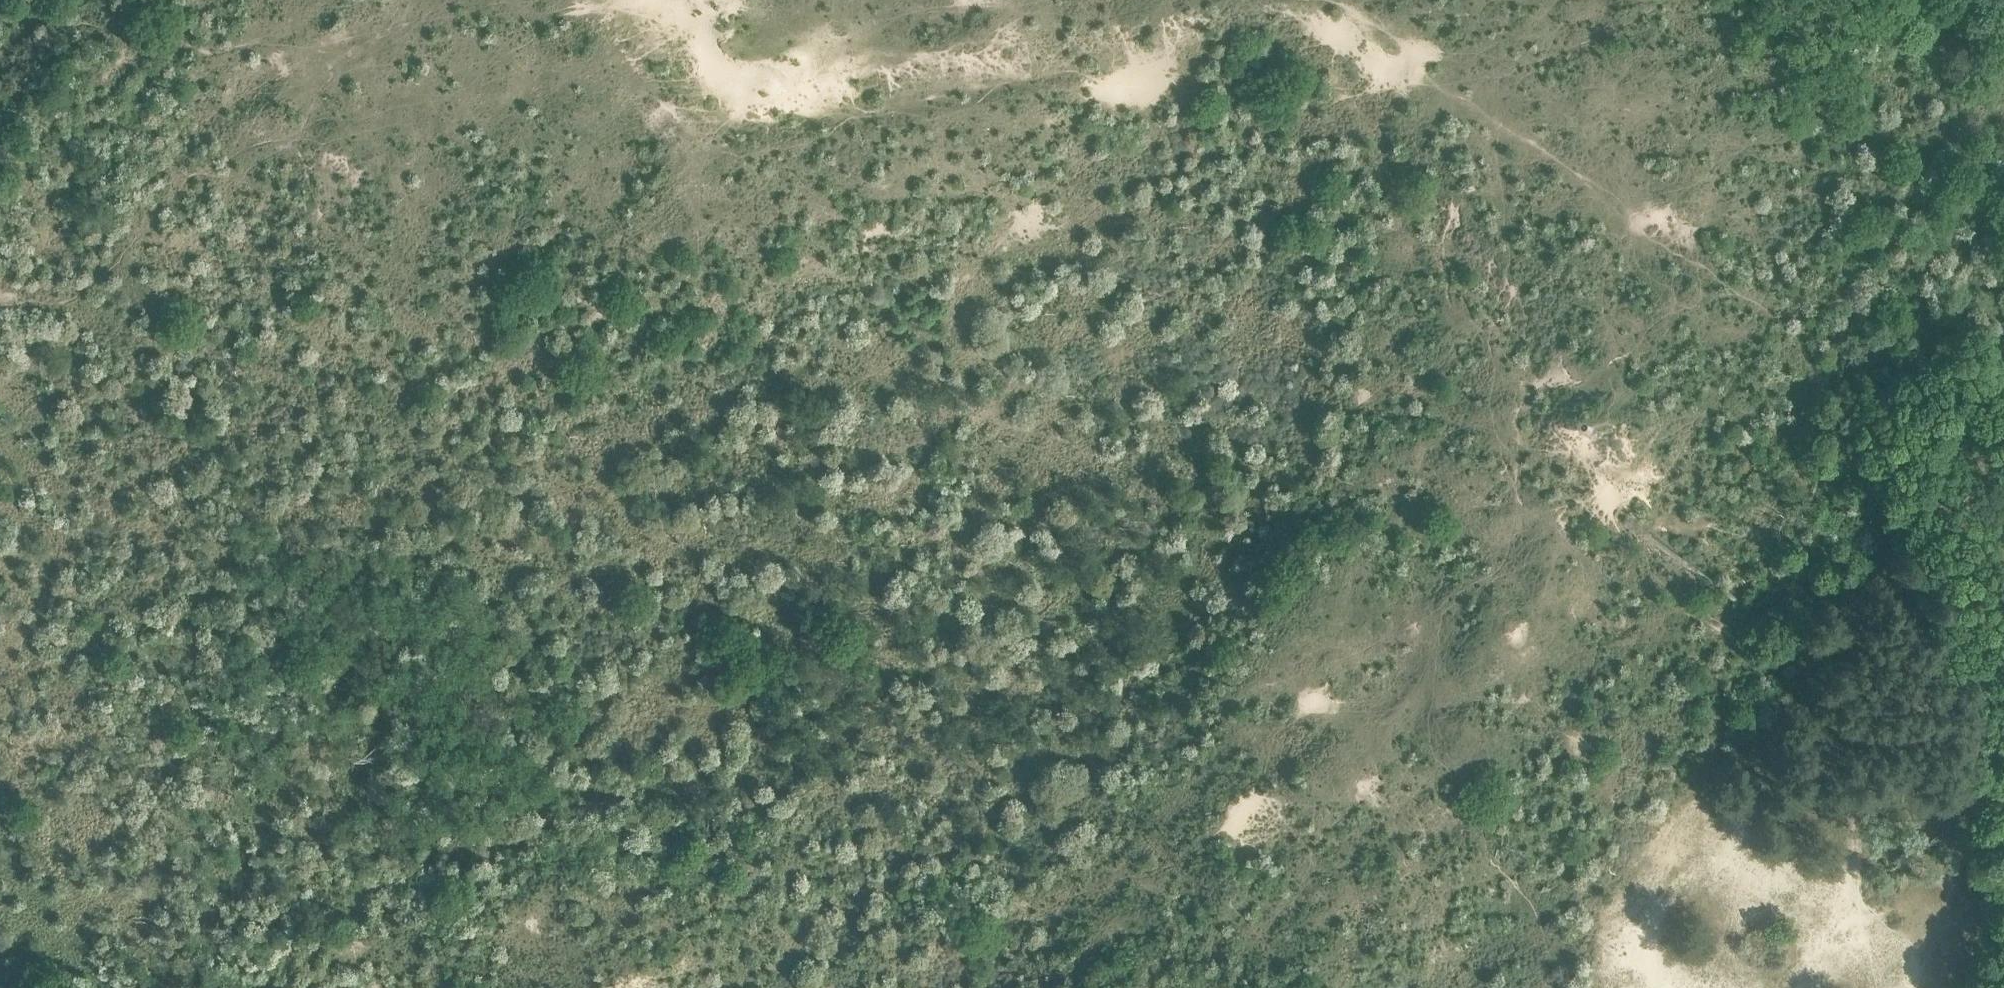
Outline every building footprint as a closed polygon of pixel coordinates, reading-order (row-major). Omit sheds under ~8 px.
[(1841,318),(1835,324),(1841,329),(1846,324),(1847,323),(1848,323),(1848,322),(1847,320),(1846,321),(1845,322),(1841,318)] [(1860,337),(1850,327),(1844,332),(1855,343),(1860,337)] [(1870,336),(1865,330),(1859,336),(1865,342),(1870,336)] [(1882,358),(1887,352),(1882,347),(1876,352),(1882,358)] [(1885,373),(1891,367),(1880,356),(1874,362),(1885,373)] [(1888,376),(1893,382),(1899,376),(1895,372),(1896,372),(1897,371),(1895,369),(1894,370),(1893,371),(1888,376)] [(1598,420),(1590,426),(1587,423),(1584,422),(1581,424),(1580,428),(1587,438),(1594,433),(1593,431),(1601,425),(1598,420)]
